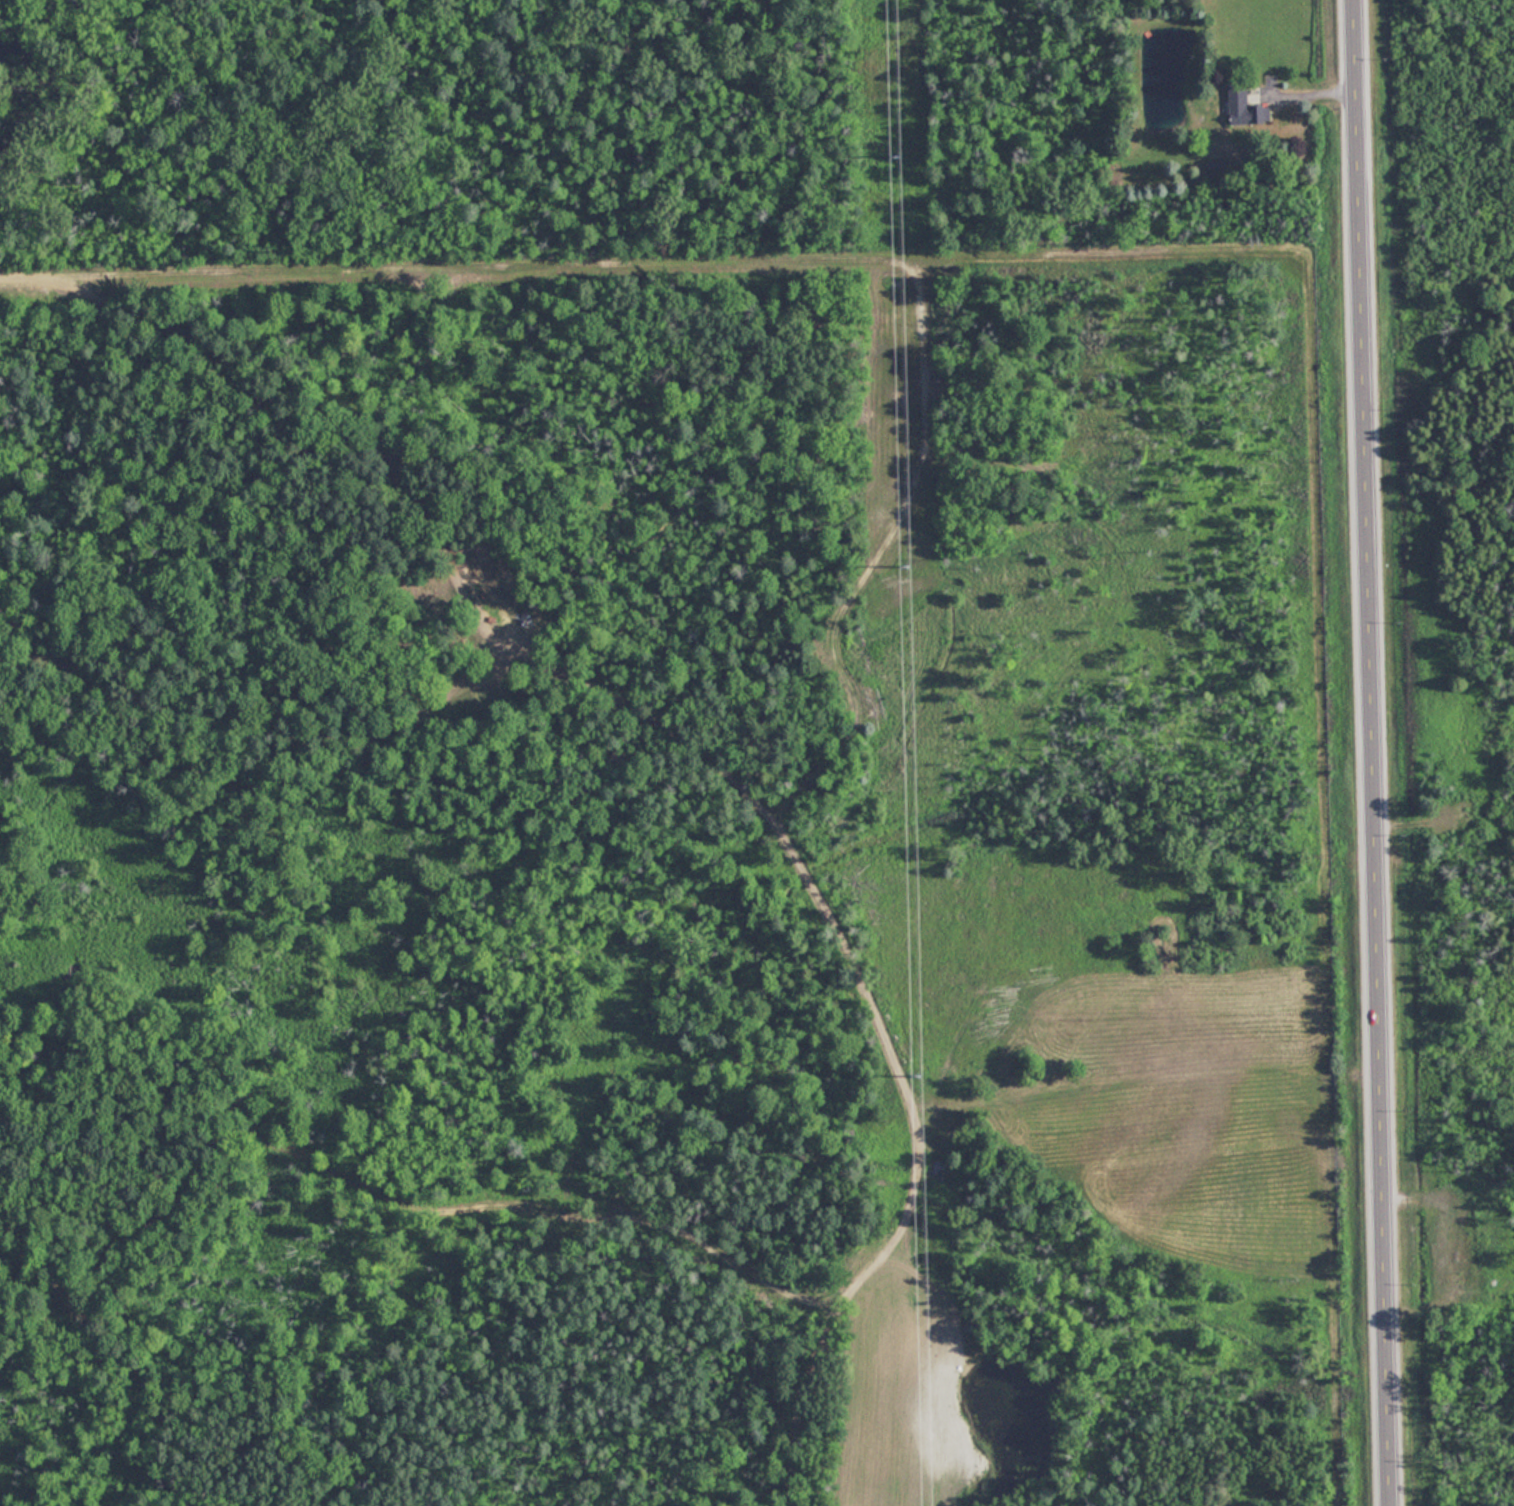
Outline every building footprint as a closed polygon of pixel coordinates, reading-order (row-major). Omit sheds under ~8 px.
[(1229,86),(1229,125),(1263,125),(1263,105),(1249,105),(1249,86),(1229,86)]
